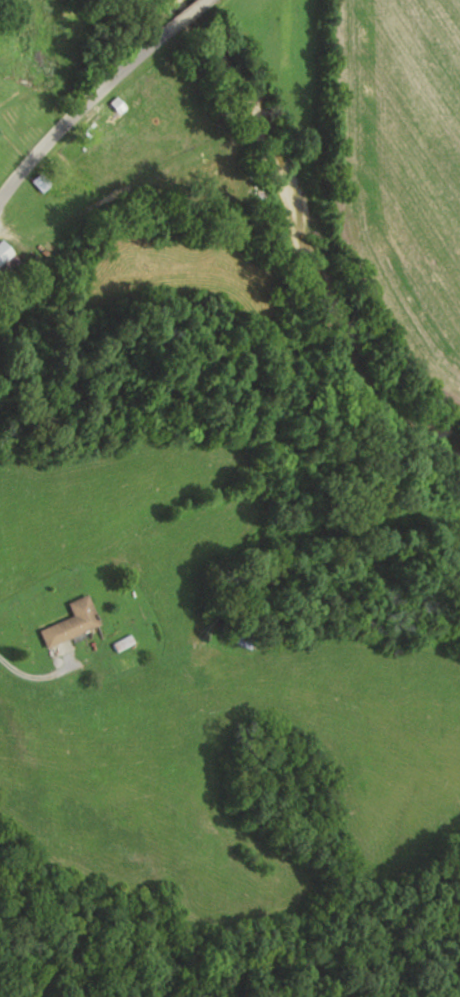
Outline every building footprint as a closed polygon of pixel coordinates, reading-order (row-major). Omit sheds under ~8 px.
[(2,239),(0,241),(0,264),(13,254),(2,239)] [(101,627),(89,595),(68,603),(74,617),(40,630),(46,647),(101,627)]
